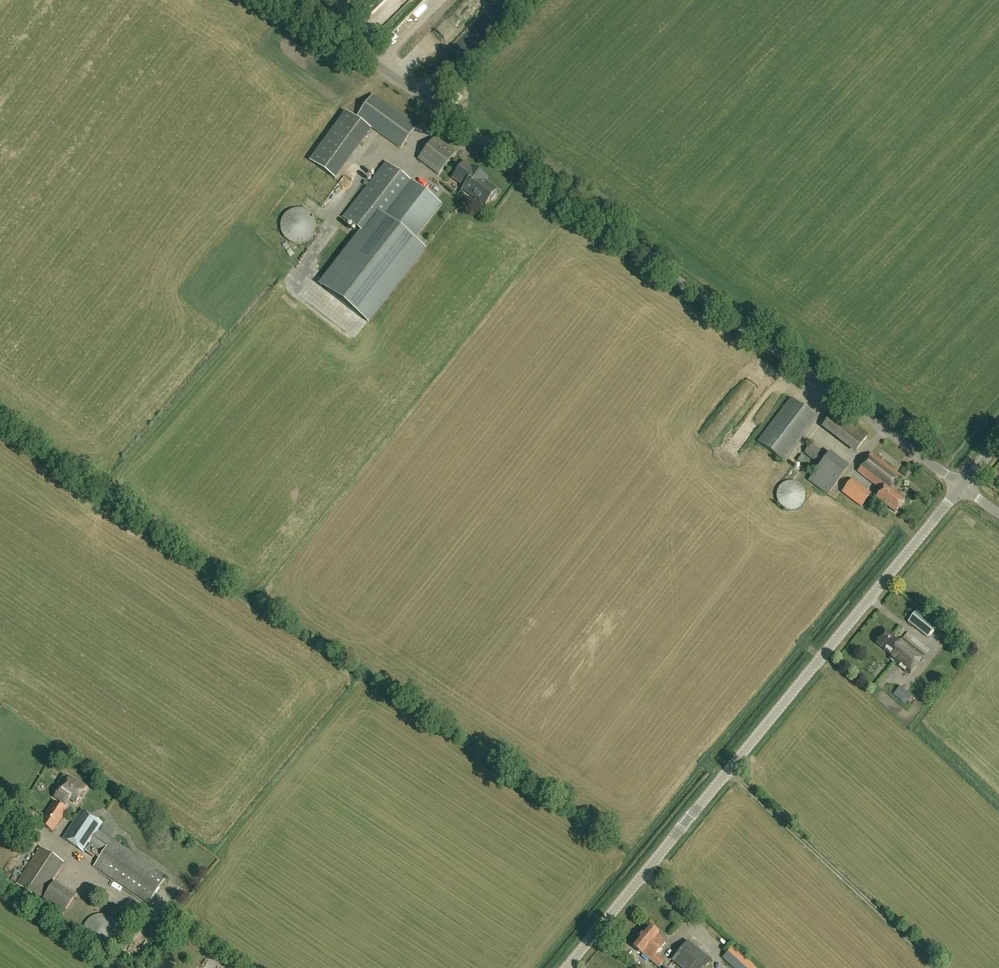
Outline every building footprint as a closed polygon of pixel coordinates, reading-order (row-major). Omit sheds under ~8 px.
[(409,0),(393,0),(378,15),(387,23),(409,0)] [(358,117),(401,148),(417,127),(373,95),(358,117)] [(419,159),(439,175),(456,152),(436,137),(419,159)] [(411,239),(439,204),(386,162),(358,197),(342,217),(361,232),(319,285),(365,322),(423,249),(411,239)] [(495,192),(496,191),(484,182),(488,178),(472,166),(472,167),(464,162),(453,178),(465,186),(463,188),(486,204),(490,198),(492,199),(494,199),(497,195),(496,193),(495,192)] [(455,199),(463,192),(456,185),(449,192),(455,199)] [(282,222),(282,227),(283,232),(286,237),(290,240),(295,242),(300,242),(305,240),(310,238),(313,234),(315,229),(315,224),(313,219),(311,214),(307,211),(302,209),(297,209),(292,210),(287,213),(284,217),(282,222)] [(758,442),(784,461),(816,419),(790,399),(758,442)] [(823,425),(857,451),(868,436),(863,433),(834,411),(823,425)] [(730,425),(730,416),(720,416),(720,425),(730,425)] [(804,454),(817,463),(824,454),(811,444),(804,454)] [(810,479),(834,493),(852,462),(829,448),(810,479)] [(872,454),(858,472),(882,491),(876,498),(894,513),(904,500),(891,489),(900,476),(872,454)] [(841,493),(861,508),(871,494),(852,479),(841,493)] [(785,483),(781,485),(778,489),(777,493),(777,497),(778,502),(780,506),(784,508),(788,510),(792,510),(797,509),(800,506),(803,503),(805,499),(805,494),(804,490),(801,486),(798,484),(794,482),(789,482),(785,483)] [(977,528),(980,522),(969,516),(966,522),(977,528)] [(922,615),(913,626),(927,638),(936,627),(922,615)] [(876,644),(892,656),(889,659),(909,675),(924,656),(903,639),(901,642),(887,631),(876,644)] [(893,695),(905,705),(912,696),(901,686),(893,695)] [(66,805),(70,799),(76,803),(85,788),(69,778),(64,775),(62,776),(57,784),(58,786),(61,788),(55,798),(66,805)] [(56,801),(41,824),(53,832),(68,809),(56,801)] [(102,854),(94,867),(149,904),(167,878),(98,832),(103,825),(82,811),(63,840),(84,854),(89,845),(102,854)] [(41,846),(16,884),(40,900),(65,862),(41,846)] [(118,931),(117,926),(114,921),(111,918),(106,915),(101,914),(96,915),(91,917),(87,920),(85,925),(83,930),(83,935),(85,940),(88,944),(92,947),(97,949),(102,950),(107,948),(112,945),(116,941),(118,936),(118,931)] [(659,934),(649,926),(633,946),(642,955),(643,954),(659,967),(665,962),(656,955),(666,942),(659,935),(659,934)] [(724,947),(730,942),(726,937),(719,941),(724,947)] [(688,942),(672,961),(681,967),(705,967),(711,961),(688,942)] [(733,948),(723,958),(734,967),(754,967),(733,948)]
